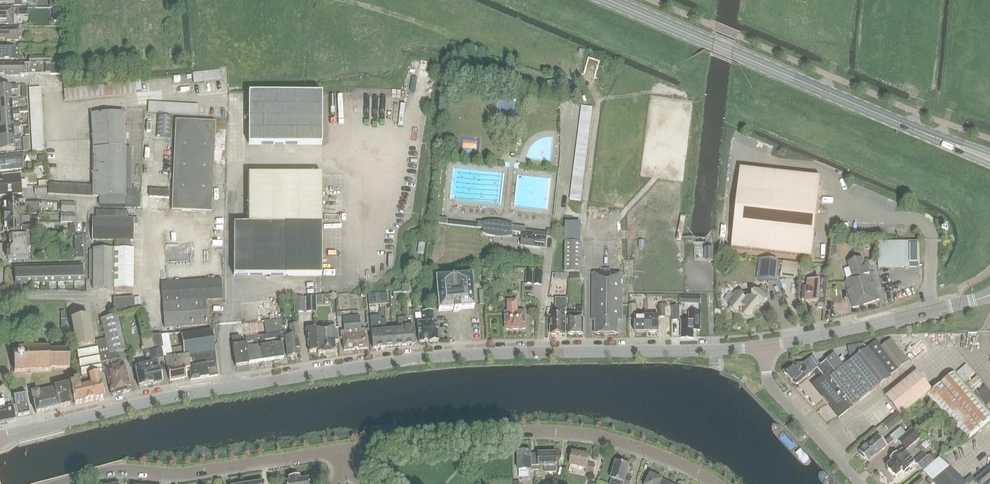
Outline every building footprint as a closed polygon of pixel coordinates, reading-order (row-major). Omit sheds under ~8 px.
[(5,22),(5,25),(13,25),(13,9),(0,9),(0,22),(5,22)] [(19,28),(3,28),(3,30),(0,30),(0,40),(6,40),(6,42),(19,42),(19,28)] [(19,60),(19,47),(11,47),(0,47),(0,58),(4,58),(4,60),(9,61),(11,60),(19,60)] [(27,75),(27,64),(0,65),(0,75),(5,75),(5,77),(18,77),(18,76),(27,75)] [(222,80),(221,70),(194,71),(194,81),(222,80)] [(12,100),(11,99),(11,91),(18,91),(17,86),(11,86),(11,88),(0,88),(0,101),(12,100)] [(322,146),(322,95),(249,94),(249,145),(322,146)] [(11,99),(12,100),(0,101),(0,114),(12,113),(12,112),(12,104),(18,103),(18,99),(11,99)] [(12,112),(12,113),(0,114),(0,127),(13,126),(13,124),(13,116),(19,116),(19,111),(12,112)] [(93,149),(93,186),(92,197),(125,198),(125,147),(125,141),(128,141),(128,135),(125,135),(123,113),(91,114),(93,149)] [(172,117),(156,116),(155,136),(171,137),(172,117)] [(218,122),(178,120),(174,210),(214,212),(218,122)] [(14,138),(14,137),(14,129),(22,128),(21,125),(21,124),(20,124),(13,124),(13,126),(0,127),(0,139),(14,138)] [(14,137),(14,138),(0,139),(0,152),(15,151),(15,142),(21,141),(21,136),(14,137)] [(15,170),(24,169),(23,154),(5,156),(5,158),(0,158),(0,167),(1,171),(15,170)] [(731,249),(811,258),(820,178),(740,169),(731,249)] [(21,195),(19,174),(2,176),(3,182),(0,183),(0,197),(21,195)] [(321,276),(322,175),(248,175),(248,225),(234,225),(234,276),(321,276)] [(35,196),(47,194),(46,186),(34,187),(35,196)] [(3,203),(3,212),(21,211),(26,211),(40,210),(40,202),(25,202),(3,203)] [(75,213),(75,203),(61,203),(61,213),(75,213)] [(3,212),(4,224),(22,224),(21,211),(3,212)] [(76,223),(76,214),(61,213),(61,223),(76,223)] [(134,242),(134,219),(92,219),(92,242),(134,242)] [(495,236),(495,235),(496,223),(487,222),(487,223),(478,222),(478,226),(477,228),(483,229),(483,234),(486,234),(486,235),(495,236)] [(8,234),(22,234),(41,233),(40,227),(29,227),(29,224),(22,224),(4,224),(4,231),(8,231),(8,234)] [(525,231),(525,228),(501,225),(500,236),(512,237),(513,232),(525,233),(525,231)] [(547,236),(547,237),(522,234),(520,246),(545,249),(547,237),(551,237),(552,231),(547,230),(547,234),(547,236)] [(84,259),(83,236),(74,236),(75,259),(84,259)] [(7,260),(26,260),(26,252),(29,252),(28,237),(8,238),(9,249),(7,249),(7,260)] [(581,273),(581,243),(565,243),(565,272),(581,273)] [(878,267),(919,267),(919,243),(878,243),(878,267)] [(113,289),(114,250),(93,250),(93,289),(113,289)] [(133,289),(134,250),(114,250),(113,289),(133,289)] [(847,279),(845,282),(853,307),(879,299),(871,272),(869,273),(868,267),(866,268),(862,258),(847,263),(852,278),(847,279)] [(778,262),(759,260),(757,279),(776,281),(776,277),(778,262)] [(796,279),(798,265),(783,263),(781,278),(796,279)] [(65,265),(57,266),(57,283),(66,282),(65,265)] [(74,265),(65,265),(66,282),(74,282),(74,265)] [(82,265),(74,265),(74,282),(83,282),(82,265)] [(23,266),(15,267),(15,284),(24,283),(23,266)] [(31,266),(23,266),(24,283),(32,283),(31,266)] [(40,266),(31,266),(32,283),(41,283),(40,266)] [(48,266),(40,266),(41,283),(49,283),(48,266)] [(57,266),(48,266),(49,283),(57,283),(57,266)] [(543,273),(542,273),(535,272),(534,284),(542,285),(543,273)] [(471,276),(455,277),(454,273),(435,274),(438,312),(474,309),(471,276)] [(595,335),(618,335),(618,321),(622,321),(622,274),(592,274),(591,321),(595,321),(595,335)] [(820,279),(819,281),(807,280),(807,287),(803,287),(801,300),(805,301),(805,303),(817,304),(816,308),(825,309),(828,280),(820,279)] [(206,300),(223,299),(222,280),(162,283),(164,328),(208,325),(206,300)] [(759,290),(754,291),(752,293),(751,295),(744,295),(740,292),(738,292),(737,292),(733,296),(734,300),(729,305),(729,309),(736,314),(739,314),(746,319),(752,318),(753,317),(753,313),(757,309),(760,308),(767,299),(767,296),(765,294),(759,290)] [(294,313),(305,313),(305,298),(294,298),(294,313)] [(306,312),(316,312),(316,298),(306,298),(306,312)] [(111,310),(134,309),(134,299),(114,300),(114,306),(110,306),(111,310)] [(551,315),(551,335),(565,335),(565,309),(566,309),(566,299),(557,299),(557,307),(557,315),(551,315)] [(506,330),(525,329),(525,312),(518,312),(518,301),(507,301),(508,313),(506,313),(506,330)] [(568,335),(583,335),(583,308),(578,308),(578,313),(569,313),(568,335)] [(433,311),(432,311),(422,312),(423,317),(424,317),(424,322),(418,323),(419,343),(426,342),(426,343),(429,343),(429,342),(438,342),(436,322),(434,322),(433,311)] [(635,333),(647,333),(647,318),(647,311),(644,311),(644,318),(635,318),(635,333)] [(693,339),(694,330),(700,331),(701,314),(689,313),(689,321),(682,321),(681,339),(693,339)] [(96,341),(97,345),(102,370),(106,369),(112,396),(131,392),(124,364),(121,364),(120,358),(116,359),(115,353),(125,350),(116,315),(99,320),(104,339),(96,341)] [(76,350),(82,378),(71,381),(71,383),(68,384),(70,391),(71,391),(74,405),(83,403),(94,401),(94,400),(104,398),(98,374),(97,374),(96,371),(102,370),(97,345),(95,346),(89,316),(70,320),(76,350)] [(354,350),(367,349),(364,330),(361,330),(360,324),(359,316),(352,317),(354,350)] [(372,348),(382,347),(381,320),(380,316),(371,317),(373,331),(371,331),(372,348)] [(341,339),(342,339),(344,351),(354,350),(352,317),(343,318),(343,326),(344,332),(340,332),(341,339)] [(647,333),(658,333),(659,317),(647,318),(647,333)] [(398,328),(392,329),(394,346),(404,346),(403,318),(398,319),(398,328)] [(407,318),(403,318),(404,346),(415,345),(414,327),(407,328),(407,318)] [(385,320),(381,320),(382,347),(394,346),(392,329),(385,330),(385,327),(386,327),(385,320)] [(265,321),(266,335),(282,333),(281,321),(265,321)] [(334,323),(318,324),(322,354),(335,352),(334,343),(339,342),(338,329),(335,330),(335,327),(334,323)] [(300,336),(300,335),(298,324),(289,325),(291,336),(285,337),(288,357),(289,357),(290,358),(294,358),(295,356),(299,356),(296,336),(300,336)] [(322,354),(318,324),(314,324),(315,329),(306,329),(309,352),(317,351),(318,354),(322,354)] [(218,376),(215,353),(211,330),(180,335),(182,347),(183,352),(186,373),(189,372),(191,380),(218,376)] [(281,341),(283,341),(282,333),(268,335),(272,361),(283,359),(281,341)] [(163,348),(160,335),(151,336),(153,349),(144,351),(145,359),(147,359),(148,364),(134,368),(138,388),(162,383),(159,368),(157,361),(164,359),(161,348),(163,348)] [(272,361),(268,335),(257,337),(260,362),(272,361)] [(232,338),(233,346),(235,367),(249,365),(249,364),(246,344),(243,345),(242,337),(232,338)] [(260,362),(257,337),(245,339),(246,344),(249,364),(260,362)] [(855,407),(879,388),(887,382),(892,378),(891,377),(909,361),(891,339),(882,347),(877,340),(867,348),(865,344),(848,347),(850,358),(851,358),(852,360),(844,366),(835,354),(826,360),(827,362),(817,370),(823,377),(813,385),(839,417),(849,409),(850,410),(855,406),(855,407)] [(165,355),(170,381),(186,378),(185,373),(186,373),(183,352),(182,347),(171,349),(172,354),(165,355)] [(52,371),(70,371),(70,352),(52,353),(52,351),(14,351),(14,373),(52,373),(52,371)] [(784,372),(795,386),(820,367),(813,357),(804,364),(793,365),(784,372)] [(957,373),(964,382),(973,374),(965,365),(957,373)] [(893,390),(886,397),(885,397),(901,417),(926,396),(965,441),(989,420),(989,413),(955,372),(932,391),(917,372),(893,390)] [(36,414),(71,406),(67,392),(70,391),(68,384),(53,387),(30,392),(36,414)] [(15,421),(14,417),(17,417),(17,418),(18,418),(29,416),(29,412),(25,392),(13,394),(14,397),(14,399),(12,399),(11,394),(3,385),(0,388),(0,397),(1,402),(0,402),(0,424),(15,421)] [(902,420),(897,413),(882,425),(888,432),(902,420)] [(901,428),(890,436),(895,442),(905,433),(901,428)] [(912,431),(898,443),(905,451),(919,439),(912,431)] [(878,436),(860,451),(861,452),(861,454),(864,458),(867,458),(870,462),(887,447),(887,446),(893,441),(890,437),(884,442),(878,436)] [(897,454),(895,454),(892,456),(892,460),(893,461),(888,466),(890,468),(889,469),(894,475),(895,474),(897,476),(902,471),(904,473),(907,473),(910,470),(910,469),(916,464),(913,461),(902,449),(897,454)] [(928,457),(924,452),(913,461),(918,465),(924,471),(938,459),(932,453),(928,457)] [(519,471),(535,471),(535,455),(531,455),(531,453),(519,453),(519,471)] [(594,475),(595,467),(588,465),(589,457),(573,454),(570,466),(587,470),(586,473),(594,475)] [(557,455),(535,455),(535,471),(540,471),(540,467),(544,467),(544,473),(555,473),(555,467),(557,467),(557,455)] [(921,479),(914,483),(966,483),(939,458),(938,459),(924,471),(923,472),(929,479),(924,483),(921,479)] [(610,483),(630,483),(631,478),(626,476),(629,466),(616,462),(611,479),(610,483)] [(974,482),(976,483),(989,483),(989,468),(974,482)] [(666,482),(650,475),(646,483),(666,483),(666,482)] [(308,479),(300,480),(299,476),(289,477),(290,482),(285,482),(285,483),(309,483),(308,479)]
